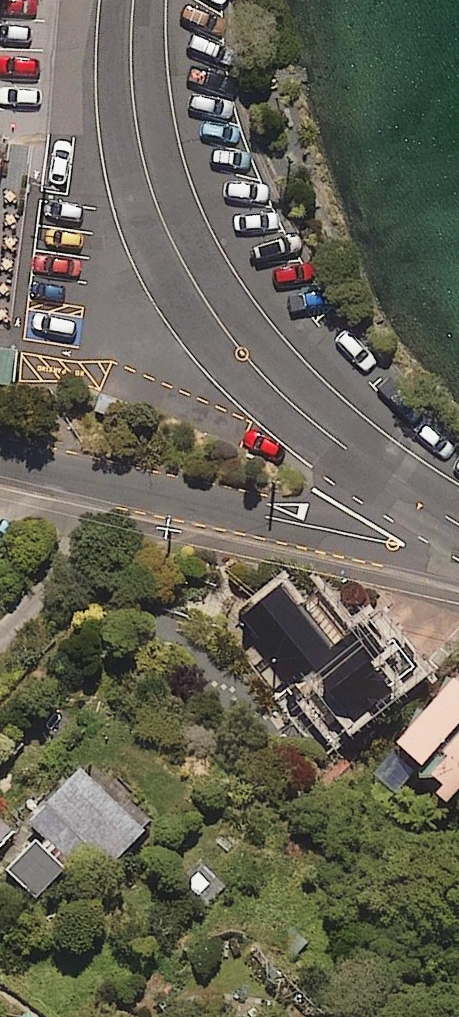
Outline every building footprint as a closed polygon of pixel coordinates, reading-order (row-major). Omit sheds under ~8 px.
[(0,343),(0,381),(11,381),(13,344),(0,343)] [(392,630),(379,640),(357,612),(326,636),(278,572),(237,602),(259,632),(240,646),(271,687),(291,672),(328,721),(413,657),(392,630)] [(394,729),(452,779),(458,771),(458,654),(394,729)] [(142,822),(78,760),(27,813),(91,875),(142,822)] [(12,821),(0,809),(0,833),(12,821)] [(61,864),(33,833),(4,860),(32,891),(61,864)] [(26,1006),(17,1016),(39,1016),(26,1006)]
